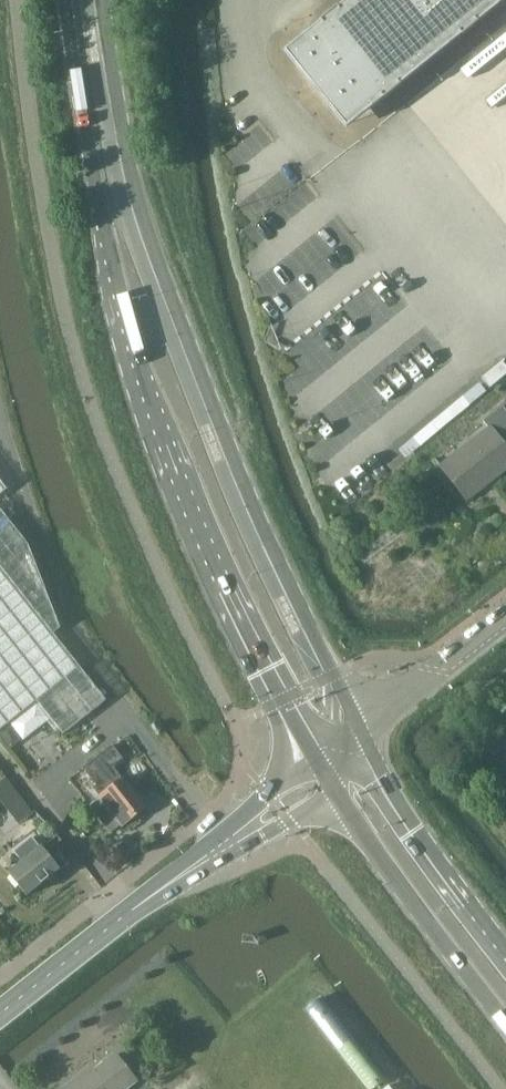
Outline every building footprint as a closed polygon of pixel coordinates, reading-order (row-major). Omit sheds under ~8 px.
[(337,10),(336,9),(319,23),(320,24),(283,54),(346,131),(382,101),(383,102),(400,88),(400,87),(461,38),(461,39),(478,25),(477,24),(505,1),(505,0),(349,0),(337,10)] [(505,219),(505,59),(498,48),(494,35),(412,98),(505,219)] [(481,379),(489,389),(505,375),(505,369),(501,363),(481,379)] [(479,384),(463,397),(470,405),(486,393),(479,384)] [(482,422),(488,429),(461,450),(464,454),(443,470),(435,459),(434,460),(466,501),(505,470),(505,413),(502,407),(482,422)] [(36,702),(63,735),(106,701),(53,634),(59,629),(29,545),(0,510),(0,731),(36,702)] [(123,761),(112,747),(84,770),(105,796),(91,807),(112,834),(122,826),(123,827),(146,809),(114,768),(123,761)] [(18,825),(33,813),(6,778),(0,783),(0,801),(18,825)] [(32,855),(9,874),(27,897),(59,871),(33,837),(23,845),(32,855)] [(137,1083),(115,1055),(91,1075),(88,1071),(65,1088),(130,1088),(137,1083)]
